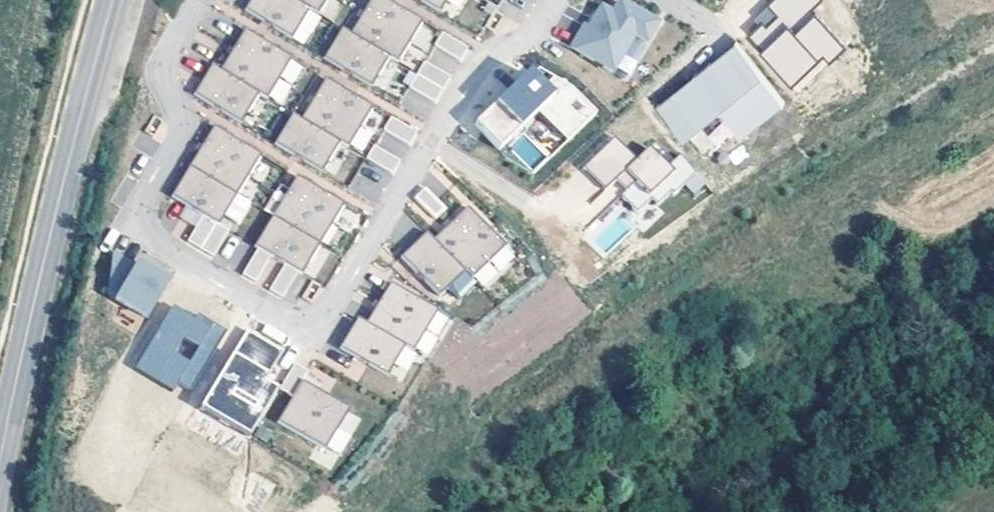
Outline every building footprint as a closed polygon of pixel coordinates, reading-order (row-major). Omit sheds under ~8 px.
[(241,23),(288,52),(306,22),(315,27),(331,0),(255,0),(241,23)] [(436,25),(451,0),(394,0),(436,25)] [(755,20),(762,27),(750,38),(762,51),(758,55),(790,89),(823,59),(829,64),(845,50),(808,10),(818,1),(818,0),(776,0),(755,20)] [(320,71),(368,99),(386,70),(394,75),(419,34),(371,5),(347,45),(339,40),(320,71)] [(641,55),(652,36),(615,13),(607,26),(597,19),(584,41),(580,38),(566,61),(607,86),(630,49),(641,55)] [(289,71),(241,42),(217,83),(208,78),(190,108),(238,137),(255,107),(264,112),(289,71)] [(439,45),(431,58),(457,73),(464,61),(439,45)] [(692,85),(654,116),(682,150),(718,121),(721,125),(739,147),(781,112),(738,59),(697,93),(692,85)] [(421,74),(406,99),(432,115),(447,89),(421,74)] [(345,161),(370,119),(322,91),(298,131),(289,126),(271,157),(319,185),(336,156),(345,161)] [(562,156),(591,128),(566,102),(550,92),(531,107),(519,93),(469,135),(495,163),(533,126),(562,156)] [(718,121),(682,150),(685,154),(721,125),(718,121)] [(388,130),(380,143),(406,158),(413,145),(388,130)] [(210,139),(168,210),(200,229),(216,239),(222,228),(234,236),(246,216),(233,209),(258,168),(210,139)] [(617,209),(633,226),(647,212),(653,218),(667,205),(670,208),(691,186),(676,168),(663,180),(645,161),(632,173),(610,151),(578,182),(601,205),(614,192),(624,202),(617,209)] [(371,159),(363,171),(389,187),(396,174),(371,159)] [(341,217),(293,189),(251,260),(254,262),(267,270),(281,278),(294,286),(299,288),(341,217)] [(421,202),(410,212),(431,233),(442,223),(421,202)] [(502,261),(463,221),(429,254),(422,247),(397,272),(435,312),(444,304),(454,315),(471,298),(467,295),(502,261)] [(216,239),(200,229),(184,255),(210,271),(225,245),(216,239)] [(267,270),(254,262),(239,288),(252,296),(267,270)] [(144,333),(166,296),(143,283),(141,287),(109,268),(104,309),(144,333)] [(294,286),(281,278),(266,304),(279,312),(294,286)] [(390,285),(365,326),(404,350),(413,355),(437,314),(390,285)] [(357,321),(339,351),(387,379),(404,350),(365,326),(357,321)] [(187,407),(223,347),(193,329),(188,337),(167,324),(134,379),(172,402),(174,399),(187,407)] [(250,427),(282,347),(239,330),(207,409),(250,427)] [(277,403),(289,410),(298,396),(305,385),(292,377),(277,403)] [(289,410),(273,438),(321,466),(346,425),(298,396),(289,410)]
